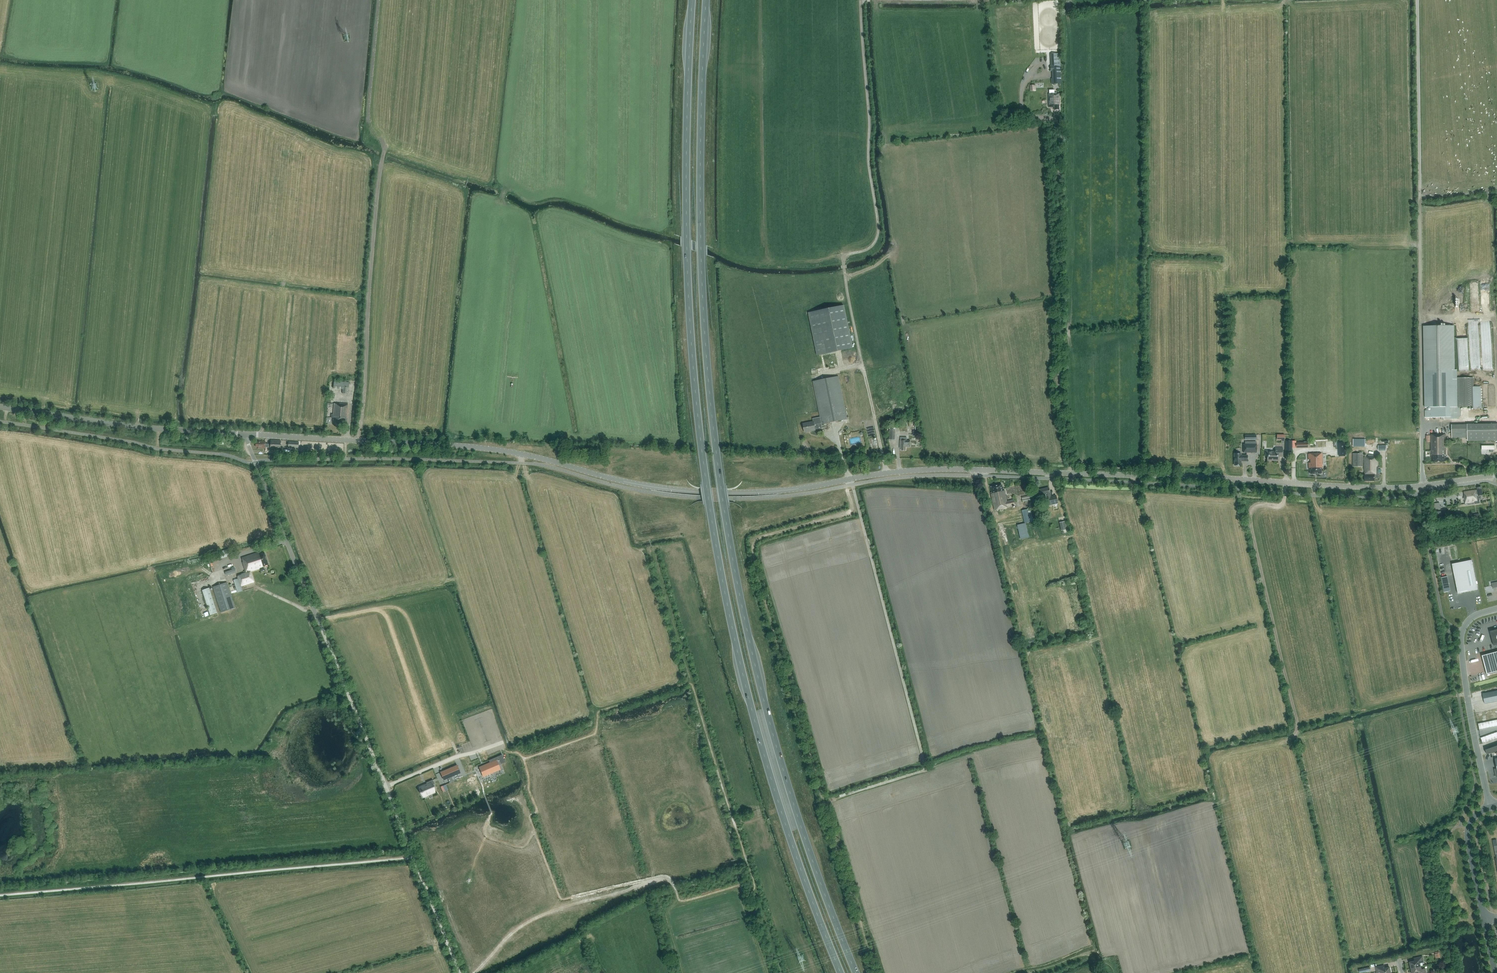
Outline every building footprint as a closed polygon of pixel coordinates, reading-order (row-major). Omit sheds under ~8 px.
[(1054,84),(1061,84),(1059,53),(1050,53),(1051,70),(1053,70),(1054,84)] [(1049,90),(1049,94),(1048,94),(1049,107),(1054,107),(1054,110),(1059,110),(1059,105),(1060,105),(1059,94),(1057,94),(1057,93),(1054,93),(1054,90),(1049,90)] [(844,305),(808,313),(817,355),(852,348),(844,305)] [(1426,408),(1426,410),(1425,410),(1425,417),(1444,417),(1444,419),(1457,419),(1461,415),(1461,407),(1474,407),(1473,377),(1456,377),(1456,370),(1454,370),(1453,325),(1423,326),(1425,408),(1426,408)] [(846,419),(838,376),(812,381),(819,417),(812,419),(813,422),(802,424),(804,432),(814,430),(813,425),(821,423),(821,424),(846,419)] [(349,382),(334,381),(333,388),(342,389),(342,393),(348,394),(349,382)] [(332,422),(346,423),(348,404),(339,403),(339,404),(334,403),(333,414),(331,414),(331,418),(333,418),(332,422)] [(1452,425),(1452,438),(1468,438),(1468,441),(1496,440),(1496,424),(1467,424),(1467,425),(1452,425)] [(1445,435),(1431,435),(1431,462),(1444,462),(1444,455),(1445,455),(1445,435)] [(910,441),(906,441),(907,437),(900,437),(900,448),(901,448),(901,450),(905,450),(905,447),(910,447),(910,441)] [(255,441),(255,446),(257,447),(257,448),(264,448),(265,447),(270,448),(269,450),(279,451),(280,441),(270,440),(270,444),(264,444),(265,441),(258,441),(258,442),(255,441)] [(1257,444),(1243,444),(1243,453),(1256,453),(1257,444)] [(1267,456),(1267,461),(1277,461),(1277,457),(1282,457),(1282,448),(1275,448),(1275,452),(1265,452),(1265,456),(1267,456)] [(1359,454),(1352,453),(1352,466),(1362,466),(1362,454),(1359,454)] [(1234,461),(1234,465),(1240,465),(1240,462),(1241,461),(1242,461),(1247,461),(1247,456),(1241,455),(1241,454),(1234,454),(1234,461)] [(1322,454),(1308,454),(1308,459),(1310,459),(1310,463),(1309,463),(1309,468),(1310,468),(1310,474),(1322,473),(1321,467),(1322,467),(1322,454)] [(1377,457),(1364,457),(1363,471),(1364,471),(1364,481),(1375,481),(1375,478),(1379,478),(1379,474),(1378,474),(1378,467),(1377,467),(1377,457)] [(990,493),(994,510),(1015,505),(1014,500),(1007,501),(1004,488),(1002,489),(1001,484),(991,487),(992,492),(990,493)] [(1477,487),(1477,490),(1464,492),(1465,495),(1464,496),(1465,503),(1475,502),(1475,504),(1480,503),(1478,496),(1483,495),(1481,487),(1477,487)] [(1047,500),(1048,506),(1057,504),(1056,496),(1048,498),(1048,496),(1050,495),(1048,488),(1038,490),(1039,495),(1040,501),(1047,500)] [(1021,510),(1024,523),(1030,522),(1027,509),(1021,510)] [(233,555),(231,548),(219,552),(222,558),(233,555)] [(268,565),(267,560),(264,551),(263,551),(242,557),(243,558),(241,559),(245,571),(244,572),(244,573),(237,576),(238,579),(233,580),(238,593),(242,591),(241,586),(254,582),(251,572),(260,569),(261,572),(264,571),(263,567),(268,565)] [(1478,590),(1472,560),(1452,564),(1458,593),(1478,590)] [(1440,577),(1443,592),(1450,591),(1447,576),(1440,577)] [(226,583),(213,587),(221,612),(234,608),(226,583)] [(202,590),(210,615),(217,613),(209,588),(202,590)] [(1496,672),(1496,651),(1482,655),(1487,675),(1496,672)] [(1485,704),(1496,701),(1496,691),(1483,694),(1485,704)] [(1479,729),(1496,726),(1496,720),(1478,724),(1479,729)] [(1481,738),(1482,741),(1481,741),(1482,743),(1483,743),(1496,738),(1496,732),(1481,738)] [(1486,750),(1487,754),(1496,752),(1496,746),(1486,750)] [(490,763),(479,767),(483,777),(500,769),(498,765),(505,762),(502,755),(489,760),(490,763)] [(440,772),(443,780),(460,772),(457,765),(440,772)] [(427,784),(420,787),(421,791),(421,792),(422,792),(423,796),(434,792),(431,785),(434,784),(433,780),(426,782),(427,784)] [(1411,968),(1421,966),(1420,963),(1424,962),(1423,957),(1416,958),(1417,961),(1410,962),(1410,963),(1409,963),(1410,966),(1411,966),(1411,968)]
